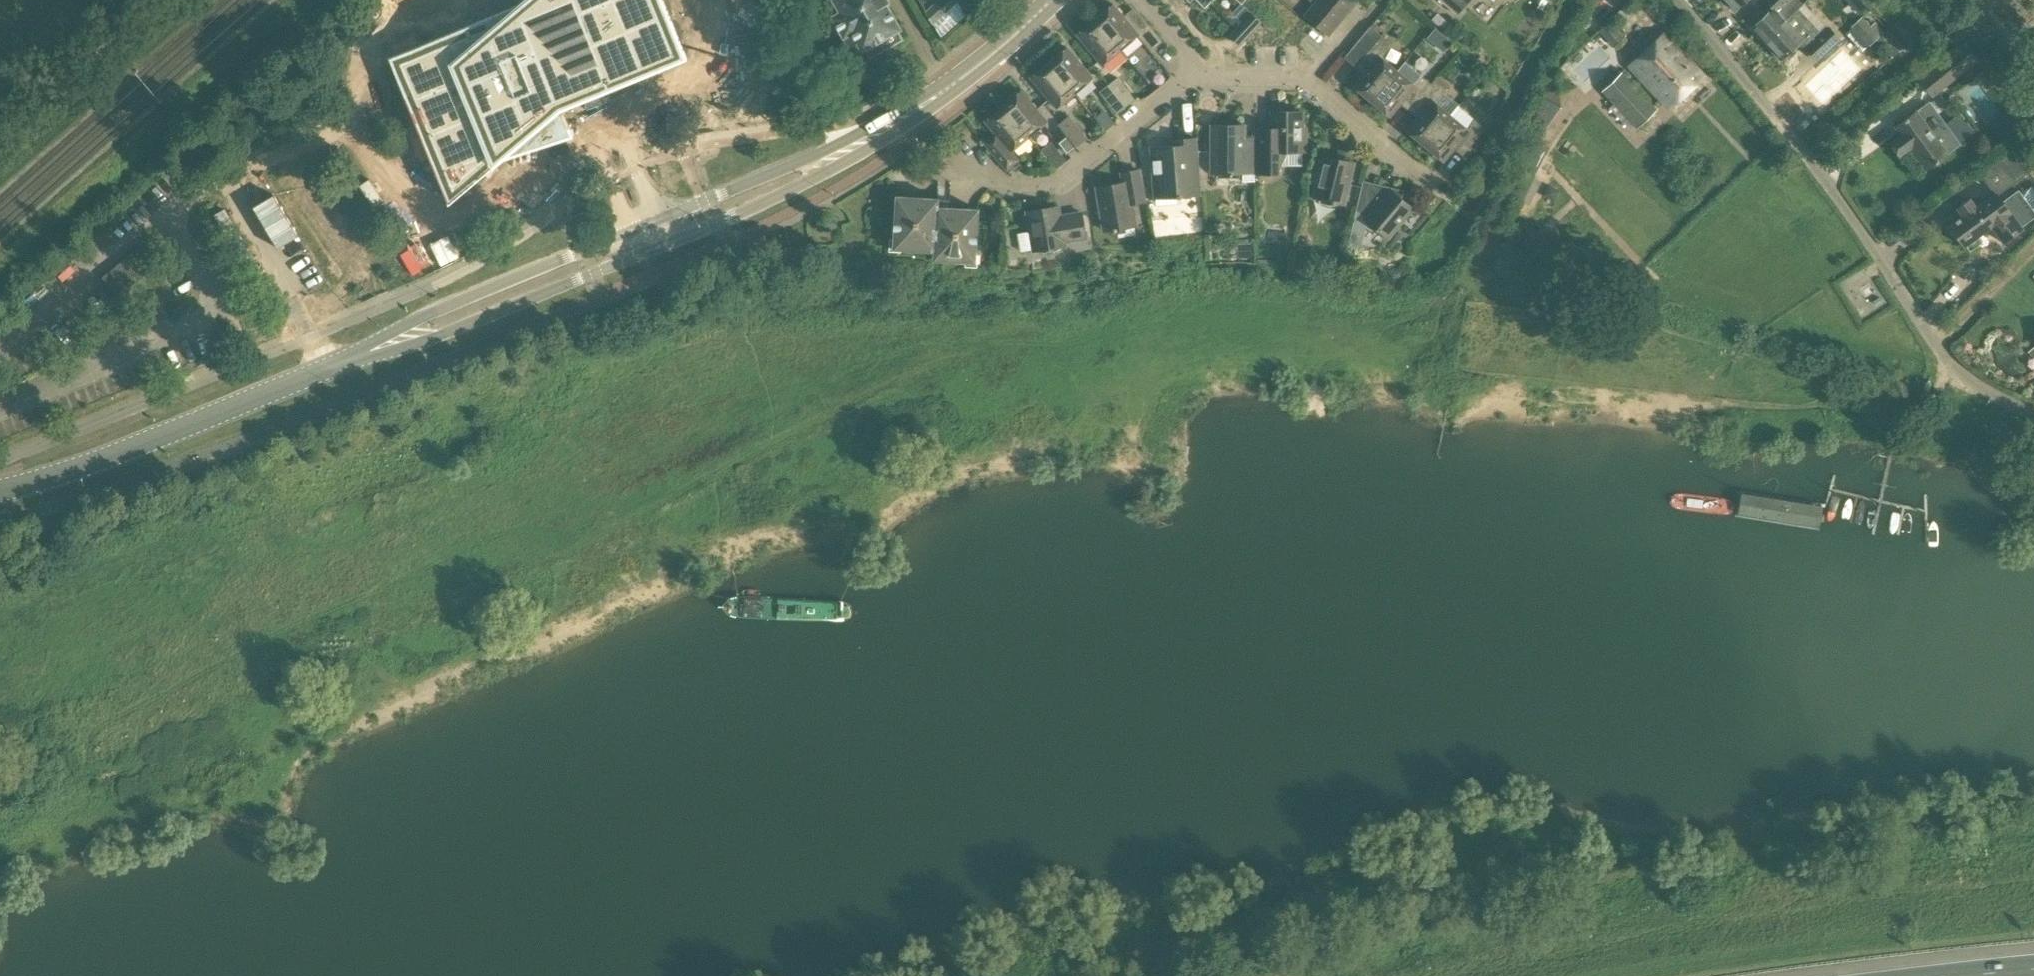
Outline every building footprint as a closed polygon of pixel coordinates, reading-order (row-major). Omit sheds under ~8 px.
[(389,59),(450,205),(562,110),(687,58),(663,0),(523,0),(516,6),(389,59)] [(843,35),(854,54),(865,48),(871,57),(903,39),(897,30),(900,28),(886,3),(889,1),(889,0),(835,0),(841,11),(833,16),(833,17),(830,24),(836,33),(843,35)] [(930,9),(938,18),(953,4),(958,9),(968,0),(940,0),(930,9)] [(1237,0),(1233,0),(1231,1),(1237,6),(1228,16),(1238,26),(1229,35),(1239,45),(1261,21),(1256,17),(1241,3),(1237,0)] [(1315,3),(1338,23),(1347,12),(1333,0),(1318,0),(1315,3)] [(1347,12),(1356,1),(1356,0),(1333,0),(1347,12)] [(1457,14),(1469,0),(1441,0),(1457,14)] [(1720,1),(1725,6),(1729,5),(1734,11),(1746,0),(1721,0),(1720,1)] [(1799,0),(1764,0),(1772,9),(1751,28),(1766,44),(1787,24),(1784,22),(1798,8),(1803,4),(1799,0)] [(1855,0),(1846,0),(1860,16),(1865,12),(1855,0)] [(1338,23),(1315,3),(1306,15),(1329,34),(1338,23)] [(1113,4),(1095,19),(1120,49),(1137,35),(1151,51),(1163,41),(1139,12),(1127,21),(1113,4)] [(1821,33),(1798,8),(1784,22),(1787,24),(1766,44),(1780,60),(1800,41),(1818,60),(1839,40),(1827,27),(1821,33)] [(1863,18),(1852,28),(1869,46),(1885,32),(1876,23),(1871,28),(1863,18)] [(1120,49),(1095,19),(1077,34),(1102,64),(1120,49)] [(1600,31),(1614,45),(1622,37),(1609,22),(1600,31)] [(1393,44),(1371,25),(1350,51),(1369,67),(1354,85),(1372,100),(1398,69),(1382,56),(1393,44)] [(1704,76),(1664,33),(1629,66),(1669,108),(1704,76)] [(1599,43),(1576,68),(1587,78),(1610,53),(1599,43)] [(1932,96),(1975,61),(1963,46),(1920,80),(1932,96)] [(1067,47),(1049,62),(1074,93),(1092,78),(1067,47)] [(1861,72),(1842,52),(1804,87),(1822,107),(1861,72)] [(1074,93),(1049,62),(1031,77),(1056,108),(1074,93)] [(1414,82),(1398,69),(1372,100),(1390,115),(1406,97),(1415,104),(1432,82),(1421,73),(1414,82)] [(1636,129),(1656,110),(1657,110),(1622,72),(1601,91),(1636,129)] [(1108,84),(1126,106),(1135,99),(1118,77),(1108,84)] [(1432,82),(1415,104),(1423,111),(1408,130),(1426,145),(1459,105),(1443,92),(1446,87),(1435,78),(1432,82)] [(1126,106),(1108,84),(1099,92),(1117,114),(1126,106)] [(1021,91),(1003,106),(1028,136),(1044,124),(1067,153),(1077,145),(1059,124),(1043,104),(1037,109),(1021,91)] [(1475,118),(1459,105),(1426,145),(1444,159),(1459,141),(1468,148),(1486,127),(1475,118)] [(1028,136),(1003,106),(985,121),(1000,139),(989,148),(1007,169),(1018,160),(1011,151),(1028,136)] [(1926,170),(1948,154),(1916,110),(1894,126),(1900,134),(1889,142),(1899,156),(1910,148),(1926,170)] [(1279,174),(1280,151),(1305,151),(1305,128),(1303,128),(1303,111),(1272,111),(1272,127),(1256,127),(1255,173),(1256,174),(1279,174)] [(1068,116),(1059,124),(1077,145),(1086,138),(1068,116)] [(1255,173),(1256,127),(1254,127),(1254,137),(1243,137),(1243,125),(1212,125),(1211,173),(1230,173),(1230,175),(1232,175),(1232,173),(1243,173),(1243,181),(1255,181),(1255,173)] [(1196,138),(1181,139),(1182,145),(1150,148),(1154,191),(1177,190),(1177,197),(1181,197),(1181,195),(1200,194),(1196,138)] [(2003,162),(2016,180),(2033,167),(2033,162),(2022,145),(2001,160),(2003,162)] [(1059,151),(1049,160),(1056,169),(1067,161),(1059,151)] [(1344,202),(1354,161),(1324,154),(1314,194),(1331,199),(1330,201),(1334,202),(1334,200),(1344,202)] [(1139,170),(1121,173),(1123,183),(1096,187),(1103,231),(1113,229),(1114,231),(1117,230),(1116,229),(1135,226),(1131,204),(1145,202),(1139,170)] [(1375,182),(1363,180),(1356,209),(1364,211),(1367,214),(1365,217),(1387,237),(1413,207),(1401,197),(1403,190),(1391,187),(1391,186),(1386,192),(1375,182)] [(1991,226),(2003,241),(2002,242),(2003,243),(2022,229),(2021,227),(2033,218),(2033,191),(2031,187),(2021,194),(2018,190),(2002,201),(2004,204),(1993,212),(1999,220),(1991,226)] [(2004,204),(2002,201),(1995,192),(1994,193),(1995,193),(1976,207),(1970,199),(1957,208),(1963,216),(1959,219),(1958,217),(1954,220),(1955,222),(1950,225),(1949,226),(1964,246),(1965,246),(1964,245),(1991,226),(1999,220),(1993,212),(2004,204)] [(938,198),(937,198),(896,196),(893,249),(934,251),(933,259),(975,262),(978,209),(937,207),(938,198)] [(1027,211),(1030,231),(1018,233),(1021,251),(1033,249),(1033,251),(1037,250),(1039,251),(1042,252),(1044,252),(1047,252),(1050,251),(1052,251),(1055,250),(1057,249),(1059,248),(1061,246),(1065,245),(1064,241),(1086,238),(1081,212),(1067,214),(1067,217),(1060,218),(1058,206),(1027,211)] [(1736,485),(1730,512),(1815,530),(1821,502),(1736,485)]
